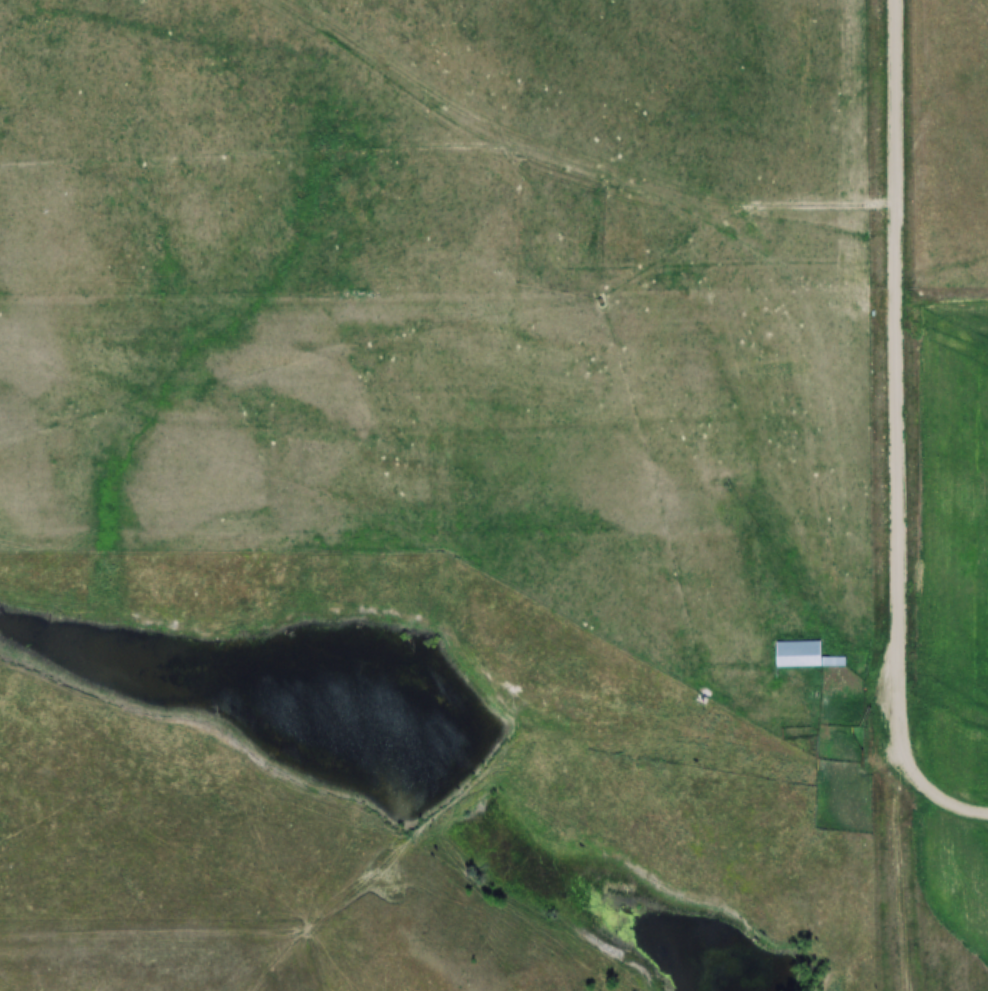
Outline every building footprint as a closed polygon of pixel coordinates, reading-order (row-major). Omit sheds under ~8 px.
[(848,658),(820,658),(820,642),(776,642),(776,666),(848,666),(848,658)]
